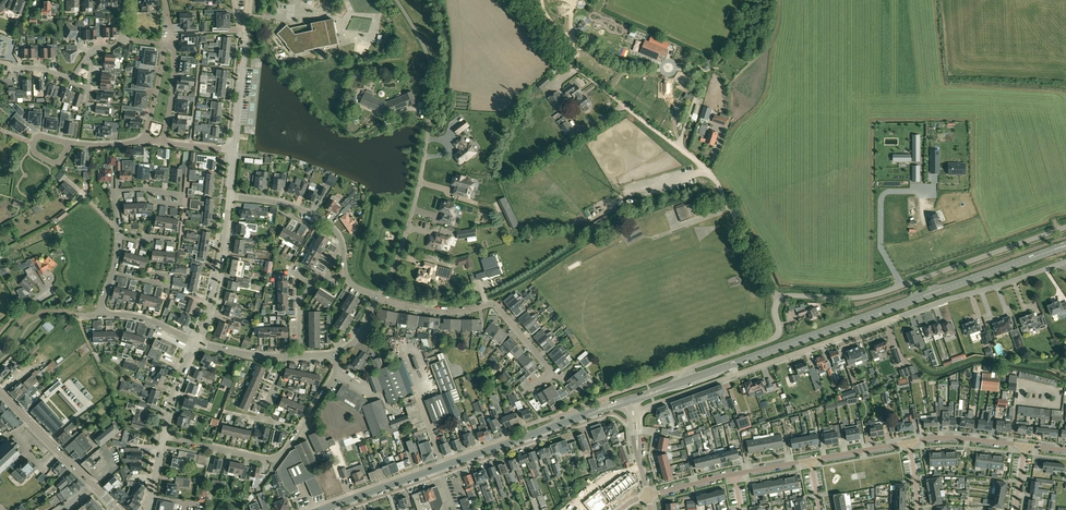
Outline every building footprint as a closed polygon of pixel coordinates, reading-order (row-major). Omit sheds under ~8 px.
[(1,6),(6,8),(11,10),(11,11),(17,13),(17,14),(20,15),(25,2),(25,1),(24,0),(9,0),(9,1),(7,0),(0,0),(0,7),(1,6)] [(72,11),(75,11),(75,7),(78,7),(78,0),(70,0),(71,3),(67,3),(67,11),(72,11)] [(92,8),(92,0),(85,0),(85,5),(82,5),(82,12),(88,11),(88,8),(92,8)] [(96,9),(100,9),(100,8),(105,8),(105,7),(113,7),(113,8),(116,8),(116,7),(117,7),(117,5),(119,5),(119,0),(117,0),(95,0),(96,9)] [(144,5),(140,5),(140,12),(148,12),(148,5),(159,5),(159,0),(143,0),(144,5)] [(59,4),(55,4),(55,3),(50,3),(49,3),(49,2),(48,1),(46,1),(45,2),(45,3),(44,3),(44,7),(42,7),(42,15),(42,19),(47,19),(47,15),(50,15),(55,15),(55,9),(59,9),(59,4)] [(217,14),(217,21),(229,21),(229,13),(222,13),(222,10),(205,10),(205,15),(217,14)] [(187,14),(180,14),(180,23),(184,23),(184,25),(183,25),(184,30),(191,30),(191,23),(192,23),(192,13),(187,13),(187,14)] [(334,20),(330,21),(301,27),(298,28),(298,29),(299,29),(299,30),(292,31),(291,29),(290,28),(287,25),(277,34),(295,54),(339,44),(337,33),(335,23),(334,20)] [(103,38),(110,38),(109,28),(106,28),(106,24),(103,24),(103,21),(99,21),(99,23),(100,31),(103,31),(103,38)] [(229,28),(229,21),(217,21),(217,28),(212,28),(212,32),(222,32),(222,28),(229,28)] [(96,41),(96,40),(97,40),(96,33),(100,33),(100,31),(99,23),(96,23),(96,26),(94,26),(93,28),(93,30),(90,30),(90,40),(91,40),(91,41),(92,41),(95,41),(96,41)] [(71,38),(77,35),(76,28),(70,24),(64,28),(64,35),(71,38)] [(119,24),(116,24),(116,25),(115,25),(114,25),(113,26),(112,25),(110,25),(109,25),(109,28),(110,38),(111,38),(111,39),(115,39),(115,38),(116,38),(116,31),(119,30),(119,24)] [(187,42),(180,43),(180,52),(194,52),(194,47),(197,47),(197,35),(182,35),(182,36),(182,35),(187,35),(187,42)] [(640,53),(657,60),(660,54),(665,56),(668,49),(645,40),(640,53)] [(219,50),(229,51),(230,45),(210,43),(209,43),(209,46),(219,47),(219,50)] [(47,48),(48,58),(54,58),(54,51),(57,51),(57,44),(54,45),(54,48),(47,48)] [(28,49),(21,49),(21,45),(18,45),(18,52),(21,52),(22,59),(28,59),(28,49)] [(31,45),(31,49),(28,49),(28,59),(35,58),(34,52),(38,51),(38,45),(31,45)] [(41,45),(38,45),(38,51),(41,51),(41,58),(48,58),(47,48),(44,48),(44,46),(43,45),(41,45)] [(67,49),(63,55),(67,61),(74,61),(78,55),(74,48),(74,45),(67,45),(67,49)] [(143,57),(156,59),(156,57),(157,57),(158,53),(157,52),(149,51),(149,47),(141,46),(140,50),(144,51),(143,57)] [(113,55),(105,55),(105,61),(117,62),(118,62),(119,62),(119,60),(119,59),(119,55),(120,55),(121,51),(113,50),(113,55)] [(229,58),(208,56),(208,59),(216,60),(218,60),(218,63),(228,64),(229,58)] [(140,61),(139,68),(147,69),(147,65),(155,66),(155,65),(156,65),(157,61),(156,61),(156,59),(143,57),(144,58),(144,62),(140,61)] [(186,61),(181,60),(179,73),(188,74),(189,64),(193,64),(193,58),(186,57),(186,61)] [(111,71),(115,72),(118,72),(118,68),(116,68),(117,62),(105,61),(105,62),(103,62),(103,66),(104,67),(111,68),(111,71)] [(139,74),(139,79),(151,80),(152,77),(153,77),(153,74),(152,73),(146,72),(147,69),(139,68),(137,67),(136,74),(139,74)] [(115,75),(115,72),(111,71),(109,71),(108,74),(102,74),(101,75),(100,75),(100,79),(101,79),(101,80),(111,81),(115,81),(115,75)] [(216,83),(226,84),(227,78),(207,76),(207,79),(212,79),(212,80),(216,80),(216,83)] [(541,90),(551,82),(546,76),(537,84),(541,90)] [(181,81),(177,81),(177,89),(187,90),(188,87),(190,87),(190,85),(193,86),(194,79),(181,77),(181,81)] [(135,85),(134,89),(140,90),(144,90),(144,87),(145,87),(151,87),(152,86),(152,84),(151,83),(151,80),(139,79),(138,85),(135,85)] [(17,98),(25,97),(26,97),(27,96),(27,95),(30,95),(31,94),(31,91),(31,80),(23,80),(24,91),(21,91),(21,90),(16,90),(17,98)] [(46,86),(43,86),(43,80),(36,80),(37,88),(34,88),(34,96),(38,96),(38,90),(43,90),(46,90),(46,86)] [(111,81),(101,80),(100,87),(107,87),(107,91),(113,91),(114,91),(114,85),(110,85),(111,81)] [(207,85),(205,85),(205,82),(201,82),(200,84),(200,88),(225,91),(226,84),(216,83),(215,86),(212,86),(207,86),(207,85)] [(50,84),(48,92),(48,91),(46,96),(50,97),(51,95),(56,97),(59,89),(56,88),(57,86),(50,84)] [(576,97),(581,93),(582,92),(577,86),(574,88),(572,85),(564,91),(567,96),(572,93),(575,98),(576,97)] [(61,88),(63,89),(60,97),(63,98),(62,102),(69,104),(71,97),(68,96),(70,90),(67,89),(67,88),(62,86),(61,88)] [(206,92),(218,93),(217,97),(225,97),(225,91),(200,88),(199,93),(206,94),(206,92)] [(135,96),(134,100),(147,102),(147,100),(148,100),(148,97),(148,96),(148,95),(140,94),(140,90),(134,89),(132,89),(131,95),(135,96)] [(113,98),(113,91),(105,91),(105,94),(97,93),(96,100),(107,101),(108,97),(113,98)] [(374,94),(365,91),(364,94),(360,103),(386,114),(409,105),(409,106),(416,103),(411,91),(405,94),(386,102),(373,97),(374,94)] [(527,102),(534,95),(530,91),(522,97),(527,102)] [(564,106),(567,104),(558,91),(555,93),(554,92),(549,96),(550,97),(547,98),(556,111),(559,110),(560,111),(565,107),(564,106)] [(79,108),(83,95),(76,92),(74,100),(71,99),(70,104),(72,105),(79,108)] [(578,101),(586,112),(590,109),(587,105),(590,102),(585,96),(584,97),(581,93),(576,97),(579,101),(578,101)] [(175,112),(183,113),(186,113),(187,106),(188,101),(190,101),(191,97),(183,96),(182,100),(177,99),(175,112)] [(147,103),(147,102),(134,100),(133,104),(130,104),(129,110),(137,111),(138,108),(146,109),(146,107),(147,107),(147,104),(147,103)] [(109,114),(110,107),(109,107),(110,104),(104,104),(104,107),(96,106),(95,113),(109,114)] [(708,120),(712,109),(704,107),(700,117),(708,120)] [(51,130),(56,131),(57,121),(51,121),(52,117),(49,117),(50,110),(45,109),(44,120),(48,120),(47,128),(51,129),(51,130)] [(34,112),(30,112),(29,121),(32,121),(32,124),(34,124),(34,125),(40,126),(41,114),(34,113),(34,112)] [(22,119),(17,113),(12,119),(15,121),(11,126),(12,127),(12,128),(15,131),(16,130),(20,133),(22,131),(23,131),(26,128),(20,122),(22,119)] [(141,128),(142,119),(135,118),(135,114),(125,113),(124,120),(130,121),(130,127),(134,127),(134,129),(138,129),(138,128),(141,128)] [(727,119),(726,118),(727,115),(721,113),(720,116),(715,114),(712,122),(725,126),(727,119)] [(61,114),(60,122),(65,123),(64,133),(72,134),(74,124),(70,123),(69,122),(70,115),(61,114)] [(212,122),(220,123),(220,116),(201,114),(200,117),(213,119),(212,122)] [(183,120),(173,119),(172,128),(175,129),(175,132),(180,133),(181,129),(185,130),(186,125),(191,126),(192,116),(178,115),(183,116),(183,120)] [(461,131),(469,125),(465,120),(457,126),(461,131)] [(567,137),(574,132),(567,121),(560,126),(567,137)] [(111,126),(111,127),(98,125),(98,131),(97,131),(96,135),(97,136),(97,137),(104,137),(104,135),(110,135),(111,130),(115,130),(115,123),(111,123),(111,124),(111,125),(111,126)] [(208,135),(218,137),(219,128),(214,128),(214,125),(201,124),(201,126),(195,125),(194,130),(208,132),(208,135)] [(714,146),(718,133),(710,130),(705,143),(714,146)] [(467,160),(473,156),(465,146),(464,147),(462,144),(465,141),(462,137),(454,144),(457,147),(458,147),(460,150),(454,155),(460,164),(466,159),(467,160)] [(899,161),(921,161),(921,137),(915,137),(915,158),(913,158),(913,155),(899,155),(899,161)] [(84,152),(80,151),(80,152),(78,152),(77,156),(75,156),(75,163),(77,163),(77,165),(82,166),(82,170),(88,170),(88,162),(85,161),(85,153),(84,153),(84,152)] [(215,170),(216,162),(210,161),(210,156),(197,155),(196,162),(204,163),(203,168),(215,170)] [(123,167),(123,172),(120,172),(120,180),(131,180),(131,172),(132,172),(132,161),(127,161),(127,167),(123,167)] [(137,179),(150,179),(150,165),(143,165),(143,168),(138,167),(138,164),(134,164),(133,173),(138,173),(137,179)] [(106,180),(111,180),(111,169),(111,165),(108,165),(105,165),(105,169),(101,170),(101,174),(101,180),(106,180)] [(964,165),(951,165),(951,173),(964,173),(964,165)] [(155,180),(163,180),(163,177),(168,177),(169,168),(160,167),(160,171),(155,171),(155,180)] [(182,169),(173,169),(172,181),(181,182),(182,169)] [(253,175),(252,181),(255,182),(255,188),(262,188),(262,185),(262,184),(266,185),(267,180),(267,172),(261,172),(260,177),(257,177),(257,176),(256,176),(253,175)] [(274,179),(273,190),(280,191),(281,187),(281,186),(284,187),(285,182),(286,175),(279,174),(275,174),(274,179)] [(330,174),(326,184),(333,187),(339,178),(330,174)] [(454,178),(452,185),(455,186),(458,186),(458,187),(461,188),(459,195),(469,198),(468,197),(471,190),(472,190),(473,190),(468,188),(469,182),(470,179),(466,178),(466,177),(457,175),(456,178),(454,178)] [(291,183),(287,192),(298,196),(299,195),(301,190),(304,191),(308,182),(302,180),(301,183),(296,181),(294,184),(291,183)] [(71,198),(76,192),(64,182),(59,188),(71,198)] [(192,186),(192,190),(194,191),(199,191),(205,191),(205,194),(212,194),(213,188),(205,187),(192,186)] [(323,196),(326,188),(321,186),(320,191),(315,189),(313,192),(310,190),(306,199),(314,202),(317,194),(318,194),(323,196)] [(355,189),(348,197),(352,201),(359,193),(355,189)] [(339,199),(332,195),(324,207),(331,211),(332,210),(337,214),(341,207),(336,204),(339,199)] [(141,213),(147,213),(147,212),(152,212),(153,205),(147,204),(147,203),(144,203),(144,197),(140,197),(141,213)] [(513,228),(519,225),(505,197),(499,200),(513,228)] [(445,203),(442,202),(439,211),(443,211),(442,215),(441,214),(439,220),(455,225),(457,219),(456,218),(458,213),(455,212),(457,206),(452,204),(453,202),(446,200),(445,203)] [(696,202),(684,206),(689,218),(691,217),(692,218),(701,215),(696,202)] [(42,210),(38,203),(38,204),(32,207),(36,214),(42,210)] [(154,226),(160,227),(163,206),(160,205),(158,216),(156,216),(154,226)] [(684,206),(676,209),(681,222),(689,219),(689,218),(684,206)] [(241,210),(240,214),(242,214),(241,218),(251,219),(251,215),(267,216),(267,215),(268,208),(259,207),(259,208),(251,207),(251,211),(242,210),(241,210)] [(592,224),(594,227),(619,213),(617,209),(592,224)] [(57,216),(53,219),(56,223),(59,220),(67,214),(64,210),(57,216)] [(929,221),(928,221),(930,226),(929,226),(931,231),(943,227),(941,221),(941,222),(938,223),(937,219),(938,218),(939,218),(937,213),(937,214),(930,216),(932,220),(929,221)] [(357,229),(357,228),(354,225),(356,224),(357,222),(353,218),(352,217),(350,219),(347,214),(346,214),(341,218),(341,219),(351,233),(357,229)] [(201,221),(204,222),(204,225),(211,226),(211,219),(204,218),(191,217),(191,220),(201,221)] [(235,233),(236,234),(243,234),(244,237),(249,238),(249,236),(250,236),(250,232),(250,231),(256,232),(256,224),(245,223),(245,226),(237,225),(237,229),(236,229),(235,230),(235,232),(235,233)] [(279,236),(284,239),(292,225),(289,223),(286,229),(284,227),(279,236)] [(282,242),(287,245),(294,233),(291,232),(294,226),(292,225),(284,239),(282,242)] [(287,245),(292,248),(302,231),(299,229),(296,234),(294,233),(287,245)] [(475,229),(458,232),(459,239),(476,236),(475,229)] [(202,235),(200,235),(196,234),(196,232),(187,231),(186,236),(209,239),(210,233),(203,232),(202,235)] [(304,232),(302,231),(292,248),(297,250),(304,239),(301,237),(304,232)] [(317,240),(326,244),(328,240),(319,234),(317,240)] [(450,240),(451,236),(448,235),(448,237),(439,234),(437,239),(430,236),(428,245),(438,248),(440,249),(443,243),(447,244),(448,240),(450,240)] [(186,239),(199,241),(198,244),(208,246),(209,239),(186,236),(187,236),(186,239)] [(236,239),(235,246),(251,248),(252,245),(244,244),(244,241),(236,239)] [(317,240),(314,245),(323,249),(326,244),(317,240)] [(311,249),(320,255),(323,249),(314,245),(311,249)] [(128,264),(134,265),(136,255),(134,255),(135,249),(132,248),(132,251),(131,254),(128,264)] [(308,254),(317,259),(320,255),(311,249),(309,248),(308,249),(307,251),(307,253),(308,254)] [(136,255),(134,265),(139,267),(143,251),(140,250),(139,256),(136,255)] [(206,259),(207,252),(200,251),(197,251),(193,250),(193,253),(197,254),(197,253),(200,254),(199,258),(196,257),(195,261),(205,262),(205,259),(206,259)] [(123,262),(128,264),(131,254),(125,252),(123,262)] [(314,264),(317,259),(308,254),(305,259),(314,264)] [(468,269),(473,267),(469,255),(456,259),(458,266),(466,263),(468,269)] [(483,278),(488,276),(488,277),(501,273),(499,267),(495,269),(493,264),(494,264),(492,256),(481,259),(485,271),(481,273),(483,278)] [(56,264),(48,257),(43,264),(39,259),(37,260),(35,257),(30,259),(40,275),(46,271),(45,270),(48,268),(51,271),(56,264)] [(147,258),(142,257),(139,266),(145,268),(147,258)] [(303,264),(312,269),(314,264),(305,259),(303,264)] [(245,265),(250,266),(251,263),(246,262),(244,262),(232,260),(231,267),(242,269),(244,270),(245,265)] [(264,271),(271,272),(273,262),(265,261),(264,271)] [(29,266),(29,263),(28,262),(17,265),(20,271),(29,266)] [(423,267),(426,267),(425,271),(420,269),(417,279),(427,282),(427,281),(429,282),(430,278),(435,279),(437,275),(449,279),(450,276),(452,277),(453,274),(451,273),(452,270),(424,262),(423,267)] [(176,265),(176,268),(179,268),(186,270),(193,272),(200,273),(201,267),(192,265),(191,268),(187,267),(188,267),(178,265),(176,265)] [(19,284),(23,288),(22,289),(21,288),(17,291),(20,296),(16,298),(19,302),(26,297),(23,291),(25,289),(28,292),(30,291),(36,284),(33,281),(34,280),(37,278),(31,267),(25,270),(28,275),(19,284)] [(238,281),(249,282),(250,279),(241,276),(242,269),(231,267),(230,275),(239,276),(238,281)] [(186,270),(186,274),(192,275),(191,278),(199,280),(200,273),(193,272),(186,270)] [(112,297),(118,298),(123,278),(118,276),(116,281),(119,282),(117,288),(115,287),(112,297)] [(123,278),(118,298),(123,300),(126,290),(123,289),(124,286),(126,286),(128,279),(123,278)] [(191,282),(190,285),(197,286),(199,280),(191,278),(191,282)] [(174,281),(173,285),(189,289),(189,291),(197,293),(197,289),(196,289),(197,286),(190,285),(178,282),(174,281)] [(227,288),(235,290),(237,290),(238,287),(243,288),(243,287),(248,288),(249,283),(238,281),(237,283),(236,282),(229,281),(227,288)] [(143,294),(141,294),(140,296),(138,296),(137,300),(139,301),(138,304),(144,305),(149,284),(146,284),(143,294)] [(144,305),(149,306),(152,297),(150,296),(152,285),(149,284),(144,305)] [(128,290),(126,290),(123,300),(129,301),(133,285),(130,285),(128,290)] [(135,300),(137,300),(138,296),(136,295),(137,293),(134,292),(136,286),(133,285),(129,301),(134,303),(135,300)] [(149,306),(155,308),(160,287),(157,286),(154,297),(152,297),(149,306)] [(155,308),(154,311),(160,313),(163,300),(160,299),(163,288),(160,287),(155,308)] [(313,298),(321,303),(328,292),(320,287),(319,288),(319,289),(313,298)] [(172,291),(172,294),(177,295),(176,298),(180,299),(179,302),(195,308),(197,301),(190,299),(189,302),(183,300),(185,294),(172,291)] [(234,299),(236,294),(226,292),(224,300),(227,301),(227,303),(233,304),(234,302),(233,302),(233,299),(234,299)] [(329,308),(334,298),(335,298),(335,297),(328,292),(321,303),(329,308)] [(359,299),(350,293),(348,297),(357,303),(359,299)] [(516,293),(513,295),(513,294),(504,301),(510,309),(524,298),(522,296),(520,297),(516,293)] [(348,297),(345,301),(355,307),(357,303),(348,297)] [(362,307),(367,300),(364,298),(359,305),(362,307)] [(525,300),(524,298),(510,309),(517,316),(525,309),(522,305),(525,300)] [(345,301),(343,305),(352,311),(355,307),(345,301)] [(179,302),(178,306),(186,309),(185,312),(192,314),(195,308),(179,302)] [(1056,302),(1052,303),(1053,304),(1048,306),(1050,312),(1049,312),(1050,315),(1051,315),(1051,316),(1063,312),(1063,313),(1065,312),(1065,302),(1061,304),(1060,302),(1056,303),(1056,302)] [(811,319),(818,316),(815,307),(808,310),(806,305),(805,305),(804,303),(800,305),(801,307),(795,309),(798,316),(808,312),(808,314),(809,313),(811,319)] [(278,305),(278,315),(285,315),(285,311),(287,311),(287,305),(278,305)] [(343,305),(340,309),(353,317),(350,315),(352,311),(343,305)] [(232,317),(235,309),(227,307),(222,306),(221,310),(225,312),(224,315),(232,317)] [(343,311),(341,314),(350,321),(353,317),(340,309),(343,311)] [(380,320),(386,321),(388,311),(379,309),(376,321),(380,321),(380,320)] [(392,324),(396,325),(398,313),(388,311),(386,321),(392,322),(392,324)] [(357,321),(362,314),(359,312),(354,319),(357,321)] [(519,319),(525,327),(538,316),(537,313),(531,316),(528,312),(519,319)] [(401,324),(407,325),(408,325),(409,315),(399,313),(398,325),(401,326),(401,324)] [(187,326),(190,319),(185,317),(186,315),(181,314),(180,317),(184,319),(183,320),(180,319),(179,323),(187,326)] [(341,314),(339,318),(348,324),(350,321),(341,314)] [(1047,326),(1043,315),(1035,318),(1033,314),(1020,319),(1020,320),(1019,321),(1020,322),(1021,323),(1022,322),(1023,326),(1023,327),(1021,328),(1023,332),(1029,330),(1029,329),(1037,326),(1039,329),(1047,326)] [(419,316),(416,316),(409,315),(408,325),(407,325),(407,328),(408,328),(408,329),(412,329),(413,331),(416,329),(417,328),(419,316)] [(420,316),(419,328),(423,329),(423,327),(429,328),(430,317),(420,316)] [(537,323),(540,318),(538,316),(525,327),(532,334),(540,327),(537,323)] [(435,328),(435,330),(439,331),(440,319),(430,317),(429,328),(435,328)] [(996,335),(1012,330),(1010,325),(1012,324),(1010,317),(1004,319),(1004,320),(993,324),(995,329),(993,329),(996,335)] [(339,318),(336,322),(346,328),(348,324),(339,318)] [(457,330),(457,332),(461,332),(461,320),(445,319),(444,329),(457,330)] [(54,327),(48,320),(42,326),(48,333),(54,327)] [(93,341),(93,342),(99,342),(98,320),(98,321),(93,321),(93,328),(95,328),(95,332),(93,332),(93,335),(90,335),(90,341),(93,341)] [(463,333),(466,333),(466,330),(473,330),(472,320),(463,320),(463,333)] [(472,320),(473,330),(479,330),(479,332),(482,332),(482,324),(479,324),(479,320),(472,320)] [(67,332),(74,324),(72,321),(64,329),(67,332)] [(217,329),(227,332),(228,329),(233,330),(234,328),(238,330),(240,325),(229,321),(228,324),(220,321),(217,329)] [(964,329),(966,335),(981,330),(979,324),(977,324),(976,321),(964,325),(965,329),(964,329)] [(132,345),(134,335),(132,334),(133,331),(134,330),(136,323),(132,322),(131,327),(126,343),(132,345)] [(343,332),(346,328),(336,322),(334,326),(343,332)] [(949,324),(949,322),(943,324),(940,325),(943,332),(942,333),(943,335),(946,333),(947,335),(951,334),(951,335),(956,334),(952,323),(949,324)] [(138,332),(137,335),(134,335),(132,345),(137,346),(143,325),(143,324),(139,323),(137,331),(138,332)] [(488,338),(488,337),(492,340),(500,329),(492,323),(483,335),(488,338)] [(943,332),(940,325),(939,323),(933,325),(930,326),(933,335),(937,334),(942,333),(943,332)] [(116,341),(116,340),(118,340),(119,334),(116,334),(116,331),(113,331),(113,325),(109,325),(110,342),(116,341)] [(147,326),(143,325),(137,346),(143,348),(145,338),(143,337),(144,334),(145,334),(147,326)] [(927,337),(933,335),(930,326),(930,325),(924,327),(921,328),(924,338),(927,336),(927,337)] [(128,327),(126,332),(124,332),(123,334),(119,334),(118,340),(121,340),(121,341),(126,343),(131,327),(128,327)] [(226,336),(227,332),(217,329),(214,336),(224,339),(228,340),(229,337),(226,336)] [(508,334),(500,329),(492,340),(493,340),(500,345),(508,334)] [(534,337),(540,344),(553,334),(552,331),(546,334),(543,330),(534,337)] [(918,339),(915,330),(907,333),(912,344),(916,343),(918,348),(925,345),(922,337),(918,339)] [(988,331),(980,334),(985,345),(992,342),(988,331)] [(552,340),(555,336),(553,334),(540,344),(547,352),(555,345),(552,340)] [(1017,349),(1024,346),(1020,335),(1013,337),(1017,349)] [(503,352),(505,350),(508,353),(518,344),(511,337),(499,348),(503,352)] [(155,339),(147,356),(159,361),(163,351),(173,356),(178,346),(170,342),(168,345),(155,339)] [(426,340),(421,339),(426,351),(430,350),(426,340)] [(890,349),(889,346),(890,345),(889,343),(888,343),(887,341),(873,346),(874,348),(869,350),(873,360),(879,357),(878,353),(881,352),(880,350),(885,349),(886,351),(890,349)] [(953,341),(947,343),(950,349),(955,347),(953,341)] [(145,354),(147,355),(153,344),(150,343),(145,354)] [(525,351),(518,344),(508,353),(512,357),(513,357),(516,360),(525,351)] [(558,348),(557,347),(549,355),(555,362),(568,351),(566,349),(565,349),(564,348),(563,347),(562,347),(560,347),(558,348)] [(860,347),(848,351),(849,354),(846,355),(849,365),(855,363),(862,360),(868,358),(867,357),(868,357),(866,352),(866,353),(864,348),(861,349),(860,347)] [(897,364),(902,363),(900,356),(896,347),(892,348),(895,358),(897,364)] [(367,359),(369,356),(363,351),(358,358),(358,357),(355,361),(353,359),(349,365),(355,370),(356,367),(359,369),(364,361),(366,359),(367,359)] [(570,354),(568,351),(555,362),(562,370),(570,363),(566,358),(570,354)] [(837,362),(841,360),(838,351),(833,352),(833,354),(830,355),(832,360),(832,361),(835,370),(840,368),(837,362)] [(221,364),(222,358),(213,356),(212,358),(205,354),(201,362),(205,364),(203,367),(207,369),(211,361),(215,361),(214,363),(221,364)] [(519,363),(520,362),(524,367),(523,368),(532,360),(528,355),(527,356),(524,354),(517,361),(519,363)] [(377,373),(368,377),(375,393),(383,390),(389,404),(404,400),(403,399),(409,396),(397,363),(384,368),(380,357),(372,360),(377,373)] [(820,371),(828,368),(824,357),(820,358),(820,357),(815,359),(820,371)] [(141,361),(126,358),(123,367),(135,372),(137,366),(139,367),(141,361)] [(584,358),(580,361),(585,367),(589,364),(584,358)] [(403,399),(404,400),(414,430),(418,429),(420,434),(428,432),(424,421),(414,395),(412,396),(411,393),(413,392),(412,387),(414,386),(404,359),(396,362),(397,363),(409,396),(403,399)] [(445,359),(430,364),(454,428),(460,426),(462,430),(465,428),(456,403),(461,401),(445,359)] [(527,378),(535,371),(537,369),(535,367),(536,365),(532,360),(523,368),(527,373),(524,375),(527,378)] [(51,370),(56,366),(57,365),(53,361),(44,368),(41,365),(37,367),(39,369),(37,371),(36,370),(32,374),(33,375),(23,383),(24,383),(22,385),(19,381),(8,391),(16,400),(29,389),(33,386),(51,370)] [(151,364),(157,366),(156,369),(155,373),(165,377),(168,370),(163,368),(165,365),(158,362),(158,363),(153,361),(151,364)] [(798,375),(809,371),(806,362),(795,366),(798,375)] [(18,366),(14,363),(9,368),(7,367),(6,368),(4,365),(0,370),(0,376),(1,377),(2,377),(10,370),(12,372),(18,366)] [(258,365),(255,371),(263,374),(266,369),(258,365)] [(902,378),(914,374),(911,366),(899,370),(902,378)] [(583,368),(575,375),(586,388),(588,386),(585,381),(590,377),(583,368)] [(213,381),(216,373),(209,370),(208,371),(202,369),(201,372),(196,370),(193,377),(199,380),(201,376),(213,381)] [(295,380),(301,381),(303,372),(303,370),(301,370),(300,371),(297,371),(295,380)] [(255,371),(253,376),(261,379),(263,374),(255,371)] [(999,378),(999,372),(995,371),(994,378),(991,377),(990,386),(994,386),(994,387),(999,387),(1000,378),(999,378)] [(1058,381),(1020,371),(1018,378),(1057,387),(1058,381)] [(162,384),(165,377),(155,373),(153,372),(152,375),(157,377),(155,381),(162,384)] [(986,386),(990,386),(991,377),(991,373),(983,372),(981,386),(986,387),(986,386)] [(584,390),(586,388),(575,375),(567,381),(569,383),(565,386),(571,393),(574,389),(574,390),(579,386),(584,390)] [(1017,376),(1010,375),(1009,383),(1017,384),(1017,376)] [(251,381),(259,385),(261,379),(253,376),(251,381)] [(233,381),(223,377),(220,384),(231,388),(233,381)] [(764,380),(762,381),(752,384),(754,391),(754,389),(758,388),(758,389),(764,387),(763,385),(765,384),(764,380)] [(47,391),(50,394),(63,384),(60,381),(47,391)] [(248,386),(256,390),(259,385),(251,381),(248,386)] [(748,393),(754,391),(752,384),(751,381),(743,384),(744,387),(746,386),(748,393)] [(857,395),(870,390),(867,383),(867,384),(866,381),(859,384),(853,386),(857,395)] [(126,382),(125,382),(122,388),(130,391),(131,390),(132,390),(134,383),(133,383),(132,384),(126,382)] [(136,384),(134,383),(132,390),(141,393),(158,398),(160,392),(152,389),(151,392),(143,390),(143,388),(138,386),(136,384)] [(187,392),(194,394),(194,395),(197,396),(201,384),(196,383),(195,385),(190,384),(187,392)] [(1017,384),(1009,383),(1008,391),(1016,392),(1017,384)] [(343,384),(335,398),(367,417),(374,439),(387,434),(390,433),(412,425),(408,415),(389,421),(381,399),(369,404),(367,399),(343,384)] [(768,392),(775,390),(773,384),(766,386),(768,392)] [(553,385),(544,390),(553,405),(556,403),(555,402),(561,399),(553,385)] [(723,404),(724,407),(728,406),(726,400),(725,400),(723,394),(725,393),(722,385),(717,387),(723,404)] [(246,392),(254,395),(256,390),(248,386),(246,392)] [(719,406),(723,404),(717,387),(711,389),(714,397),(717,396),(719,401),(717,401),(719,406)] [(711,389),(705,391),(708,399),(709,399),(710,402),(712,401),(712,402),(715,401),(714,397),(711,389)] [(542,405),(547,402),(551,406),(553,405),(544,390),(536,395),(542,405)] [(855,395),(854,390),(842,394),(843,399),(855,395)] [(25,394),(18,400),(20,403),(22,405),(29,398),(34,394),(35,393),(33,391),(30,393),(28,391),(25,394)] [(489,392),(491,396),(494,406),(495,406),(497,412),(501,411),(498,402),(499,402),(496,394),(493,395),(491,391),(489,392)] [(705,391),(699,393),(705,407),(707,406),(705,400),(708,399),(705,391)] [(870,393),(868,393),(868,391),(863,393),(863,394),(861,394),(862,399),(871,398),(870,393)] [(78,411),(60,392),(58,394),(76,413),(78,411)] [(244,397),(252,400),(254,395),(246,392),(244,397)] [(512,407),(516,405),(513,397),(512,395),(511,392),(507,394),(512,407)] [(155,405),(158,398),(141,393),(140,396),(144,397),(144,398),(149,400),(148,403),(155,405)] [(707,413),(706,412),(705,407),(699,393),(695,395),(698,403),(700,402),(702,408),(704,414),(707,413)] [(29,398),(22,405),(24,408),(25,407),(27,410),(38,400),(36,397),(34,394),(29,398)] [(441,394),(425,400),(426,403),(429,402),(438,425),(442,423),(451,420),(441,394)] [(693,395),(688,397),(695,416),(698,415),(696,411),(694,405),(696,403),(693,395)] [(516,396),(513,397),(516,405),(518,410),(521,409),(522,412),(525,420),(532,417),(529,409),(524,411),(520,401),(519,401),(516,396)] [(206,408),(208,402),(197,398),(197,399),(190,397),(189,400),(185,399),(183,406),(192,409),(194,404),(206,408)] [(244,397),(241,402),(249,406),(252,400),(244,397)] [(278,406),(284,408),(288,399),(282,397),(278,406)] [(696,419),(695,416),(688,397),(682,399),(685,408),(688,406),(690,412),(689,413),(692,420),(696,419)] [(1006,408),(1007,399),(1006,399),(1002,398),(999,398),(998,407),(1006,408)] [(284,408),(289,410),(293,401),(288,399),(284,408)] [(534,399),(529,402),(534,407),(538,405),(534,399)] [(677,401),(682,416),(685,415),(682,409),(685,408),(682,399),(677,401)] [(45,402),(42,400),(30,411),(41,423),(42,423),(53,434),(63,424),(44,403),(45,402)] [(1,416),(9,408),(2,401),(0,402),(0,416),(1,416)] [(289,410),(295,413),(299,404),(293,401),(289,410)] [(681,423),(684,422),(682,416),(677,401),(671,403),(674,411),(677,411),(681,423)] [(247,411),(249,406),(241,402),(239,408),(247,411)] [(146,428),(148,422),(145,421),(145,420),(141,419),(143,411),(138,409),(139,406),(128,403),(126,408),(132,409),(131,410),(132,412),(132,413),(133,414),(134,415),(135,415),(134,417),(131,426),(141,429),(142,427),(146,428)] [(300,415),(304,406),(299,404),(295,413),(300,415)] [(949,425),(949,411),(943,410),(943,404),(939,404),(939,405),(940,415),(940,416),(943,416),(942,424),(943,424),(943,425),(943,426),(945,426),(946,425),(949,425)] [(668,416),(670,415),(667,406),(666,406),(666,405),(664,405),(663,406),(663,407),(661,407),(667,424),(670,423),(668,416)] [(490,411),(493,419),(499,417),(497,412),(495,406),(494,406),(490,407),(492,410),(490,411)] [(663,425),(667,424),(661,407),(658,409),(657,415),(656,415),(656,418),(658,419),(661,418),(663,425)] [(2,434),(7,430),(9,432),(23,423),(9,408),(1,416),(0,416),(0,431),(2,434)] [(510,408),(507,409),(512,425),(519,422),(516,413),(512,414),(510,408)] [(506,427),(512,425),(507,409),(504,410),(506,417),(503,418),(506,427)] [(986,414),(987,411),(983,410),(982,420),(979,420),(978,425),(977,429),(982,430),(982,429),(985,429),(986,421),(986,418),(986,414)] [(193,425),(196,414),(190,413),(183,411),(182,414),(183,414),(182,417),(179,416),(177,425),(185,427),(186,423),(193,425)] [(911,431),(913,430),(913,429),(914,429),(913,422),(912,419),(911,414),(907,415),(907,417),(906,417),(906,419),(903,419),(906,431),(910,430),(911,431)] [(483,437),(484,441),(491,438),(488,430),(487,430),(485,424),(486,423),(483,415),(478,416),(481,425),(482,425),(484,431),(483,432),(485,436),(483,437)] [(747,415),(736,419),(740,430),(751,426),(747,415)] [(932,416),(932,415),(930,415),(931,426),(938,426),(937,415),(932,416)] [(1007,432),(1011,432),(1013,416),(1009,416),(1009,419),(1008,419),(1007,422),(1004,422),(1003,431),(1004,431),(1003,432),(1004,433),(1007,433),(1007,432)] [(212,418),(210,424),(217,426),(219,420),(212,418)] [(494,432),(501,429),(497,419),(490,421),(494,432)] [(897,423),(899,432),(906,431),(903,419),(903,422),(897,423)] [(851,426),(854,440),(860,439),(858,428),(861,427),(860,421),(857,421),(857,425),(851,426)] [(997,421),(996,430),(1003,431),(1004,422),(997,421)] [(76,426),(72,422),(55,437),(62,445),(71,437),(67,433),(71,429),(72,429),(76,426)] [(1016,428),(1018,429),(1017,433),(1025,434),(1026,423),(1017,422),(1016,428)] [(1032,435),(1033,427),(1029,427),(1029,422),(1026,422),(1026,423),(1025,434),(1028,434),(1028,435),(1028,436),(1031,436),(1031,435),(1032,435)] [(1057,437),(1058,430),(1054,430),(1055,423),(1055,422),(1052,422),(1052,423),(1051,423),(1051,429),(1050,436),(1057,437)] [(94,438),(101,447),(120,431),(112,423),(94,438)] [(601,423),(591,427),(592,431),(596,441),(597,441),(598,442),(601,445),(603,444),(604,447),(606,453),(608,459),(606,460),(606,464),(608,468),(617,465),(617,466),(617,465),(615,460),(614,458),(612,451),(609,442),(607,437),(606,437),(602,427),(601,423)] [(610,424),(612,431),(611,431),(617,446),(616,446),(617,449),(621,447),(617,434),(618,434),(614,423),(610,424)] [(845,430),(847,441),(854,440),(851,426),(845,427),(844,423),(841,424),(842,431),(845,430)] [(875,436),(878,436),(876,425),(875,423),(870,424),(870,423),(865,424),(866,431),(869,431),(870,432),(871,437),(873,437),(874,437),(875,436)] [(611,437),(614,447),(616,446),(617,446),(611,431),(612,431),(610,424),(604,427),(607,436),(611,435),(611,436),(611,437)] [(830,430),(832,444),(839,443),(837,432),(840,431),(839,424),(832,426),(833,430),(830,430)] [(876,425),(878,436),(881,435),(882,436),(883,435),(884,434),(883,429),(884,428),(887,428),(886,424),(882,425),(882,424),(876,425)] [(1036,435),(1043,436),(1044,425),(1041,424),(1040,428),(1037,427),(1036,435)] [(267,441),(269,429),(261,427),(260,430),(255,429),(253,436),(259,438),(259,439),(267,441)] [(467,427),(465,428),(471,445),(476,443),(472,432),(470,433),(467,427)] [(462,436),(466,447),(471,445),(465,428),(462,430),(464,435),(462,436)] [(92,448),(92,446),(88,442),(89,441),(86,437),(89,434),(85,429),(82,432),(80,434),(74,439),(65,447),(76,459),(77,458),(79,457),(80,458),(92,448)] [(422,455),(425,462),(429,460),(421,437),(420,434),(418,429),(414,430),(418,438),(420,444),(419,445),(421,453),(420,453),(421,456),(422,455)] [(669,429),(668,435),(682,437),(679,429),(671,431),(669,429)] [(137,444),(140,435),(128,432),(128,431),(124,430),(121,442),(129,444),(130,442),(137,444)] [(283,430),(281,433),(279,432),(279,431),(274,430),(271,443),(275,444),(275,442),(281,443),(282,440),(283,440),(283,437),(285,438),(288,433),(283,430)] [(317,453),(336,444),(333,438),(326,441),(325,440),(332,437),(330,431),(327,432),(326,431),(324,432),(323,430),(321,431),(321,430),(308,436),(317,453)] [(823,431),(826,445),(832,444),(830,430),(823,431)] [(810,435),(812,445),(819,444),(817,434),(816,434),(816,432),(814,432),(814,434),(810,435)] [(803,434),(806,447),(812,445),(810,435),(806,436),(806,433),(803,434)] [(455,451),(461,449),(458,440),(456,441),(454,434),(451,435),(454,442),(452,442),(455,451)] [(585,450),(589,449),(584,434),(577,436),(580,445),(583,444),(585,450)] [(806,447),(803,434),(801,434),(802,437),(797,437),(799,448),(806,447)] [(774,436),(776,449),(779,448),(779,447),(783,446),(781,435),(774,436)] [(793,449),(799,448),(797,437),(794,438),(793,435),(791,436),(791,438),(791,439),(793,449)] [(425,436),(421,437),(429,460),(434,459),(431,452),(433,452),(429,441),(427,442),(426,441),(427,441),(425,436)] [(444,455),(451,453),(447,443),(445,436),(441,438),(443,444),(440,445),(444,455)] [(767,437),(769,449),(773,448),(773,449),(776,449),(774,436),(767,437)] [(671,441),(672,439),(669,439),(660,437),(659,443),(668,445),(669,441),(671,441)] [(761,439),(763,451),(766,451),(766,450),(769,449),(767,437),(761,439)] [(38,468),(34,463),(33,464),(28,459),(23,463),(18,457),(20,454),(22,454),(22,453),(20,453),(18,451),(19,450),(19,449),(18,448),(17,449),(16,448),(19,445),(16,441),(13,444),(12,444),(12,442),(10,442),(8,440),(8,438),(7,438),(7,440),(4,443),(3,441),(2,442),(3,443),(0,446),(0,476),(2,474),(1,473),(4,470),(5,470),(6,470),(5,469),(8,466),(9,466),(10,466),(14,471),(11,473),(20,483),(26,478),(27,478),(28,479),(30,476),(29,475),(38,468)] [(754,440),(756,451),(760,451),(760,452),(763,451),(761,439),(754,440)] [(283,484),(282,484),(283,485),(284,488),(289,494),(298,489),(297,485),(305,481),(313,497),(323,493),(312,469),(319,466),(306,440),(294,446),(295,448),(290,451),(280,466),(276,470),(283,484)] [(422,463),(418,453),(419,452),(415,443),(413,444),(412,440),(411,440),(406,442),(410,453),(415,452),(416,454),(413,454),(417,465),(422,463)] [(559,456),(558,454),(561,453),(561,454),(570,451),(566,440),(551,446),(556,460),(557,463),(562,462),(560,455),(559,456)] [(747,441),(749,454),(752,453),(752,452),(756,451),(754,440),(747,441)] [(572,450),(579,448),(577,442),(570,444),(572,450)] [(664,452),(667,453),(668,445),(659,443),(657,449),(663,450),(663,453),(664,452)] [(549,446),(543,448),(549,464),(551,463),(549,456),(552,455),(549,446)] [(733,460),(739,458),(737,449),(736,446),(734,447),(735,449),(731,450),(733,460)] [(620,458),(622,461),(627,459),(623,447),(621,447),(617,449),(620,458)] [(124,448),(124,452),(129,453),(130,453),(130,459),(130,460),(137,460),(141,460),(141,452),(137,452),(138,448),(124,448)] [(546,465),(549,464),(543,448),(537,451),(540,459),(544,458),(546,465)] [(98,449),(80,464),(94,477),(95,476),(98,477),(101,472),(100,471),(107,464),(107,462),(101,457),(100,458),(99,457),(103,453),(98,449)] [(723,452),(719,453),(721,463),(727,461),(724,449),(722,450),(723,452)] [(726,449),(724,449),(727,461),(733,460),(731,450),(727,451),(726,449)] [(207,465),(209,457),(179,450),(178,456),(174,455),(171,466),(182,468),(183,464),(184,464),(186,457),(194,459),(193,462),(207,465)] [(383,457),(384,459),(385,459),(387,465),(383,467),(386,476),(393,473),(387,458),(386,458),(386,456),(384,450),(381,451),(383,457)] [(539,476),(537,469),(537,468),(534,461),(538,459),(535,451),(528,454),(533,467),(534,470),(536,477),(539,476)] [(707,456),(709,466),(715,464),(712,452),(710,453),(710,455),(707,456)] [(712,452),(715,464),(721,463),(719,453),(715,454),(714,452),(712,452)] [(401,454),(406,468),(412,466),(409,458),(405,459),(403,453),(401,454)] [(667,453),(663,453),(663,455),(658,456),(659,462),(669,460),(667,453)] [(982,468),(984,455),(980,454),(980,453),(977,453),(975,467),(982,468)] [(400,471),(406,468),(401,454),(399,455),(401,461),(397,462),(400,471)] [(529,461),(527,454),(519,457),(521,465),(527,462),(530,470),(533,469),(530,461),(529,461)] [(987,455),(984,455),(982,468),(989,468),(991,455),(987,454),(987,455)] [(702,455),(700,455),(700,458),(703,467),(709,466),(707,456),(703,457),(702,455)] [(991,455),(989,468),(996,469),(997,457),(994,456),(994,455),(991,455)] [(696,456),(694,456),(694,459),(697,469),(703,467),(700,458),(696,459),(696,456)] [(1001,457),(997,457),(996,469),(1003,470),(1004,456),(1001,456),(1001,457)] [(387,458),(393,473),(399,471),(396,462),(392,464),(389,457),(387,458)] [(220,470),(222,460),(215,458),(213,466),(210,465),(209,471),(215,473),(215,469),(220,470)] [(589,460),(592,469),(592,472),(591,472),(592,474),(599,472),(597,467),(594,458),(589,460)] [(130,459),(122,459),(124,463),(129,465),(130,465),(130,471),(141,471),(141,463),(137,463),(137,460),(130,460),(130,459)] [(518,475),(521,474),(519,468),(515,459),(514,459),(512,459),(512,460),(508,462),(512,471),(516,469),(518,475)] [(671,459),(669,460),(659,462),(661,468),(670,466),(669,462),(672,461),(671,459)] [(51,468),(59,476),(67,468),(59,460),(56,463),(55,462),(52,465),(53,466),(51,468)] [(228,472),(235,473),(237,463),(237,462),(233,461),(233,462),(230,461),(229,465),(228,465),(228,467),(225,466),(223,474),(227,475),(228,472)] [(373,463),(379,478),(385,476),(382,467),(378,469),(375,462),(373,463)] [(1053,463),(1047,463),(1043,462),(1043,466),(1041,466),(1041,469),(1053,470),(1054,463),(1053,463)] [(244,464),(237,463),(235,473),(241,475),(241,479),(246,480),(247,472),(244,471),(245,468),(243,467),(244,464)] [(372,481),(378,478),(373,463),(370,464),(373,471),(369,472),(372,481)] [(503,464),(502,464),(501,463),(499,464),(499,465),(498,465),(501,474),(505,473),(507,479),(509,484),(513,483),(511,477),(509,474),(509,473),(505,463),(503,464)] [(1064,464),(1054,463),(1053,470),(1065,472),(1065,469),(1064,468),(1064,464)] [(557,464),(552,465),(555,474),(560,473),(557,464)] [(354,474),(352,474),(353,478),(355,478),(355,479),(357,485),(365,482),(365,480),(364,479),(368,478),(366,473),(363,465),(352,468),(354,474)] [(256,488),(266,475),(260,473),(261,468),(252,466),(250,476),(254,477),(252,487),(256,488)] [(495,466),(492,467),(491,467),(489,468),(489,469),(488,469),(491,478),(494,476),(499,490),(500,490),(504,488),(502,482),(498,471),(497,472),(495,466)] [(671,470),(670,466),(661,468),(662,474),(672,472),(674,471),(674,469),(671,470)] [(341,479),(342,479),(349,476),(346,467),(338,470),(341,479)] [(485,470),(480,472),(485,487),(488,486),(486,479),(488,478),(485,470)] [(68,486),(77,478),(71,472),(56,484),(61,490),(67,484),(68,486)] [(481,485),(482,488),(485,497),(489,496),(485,487),(480,472),(475,474),(479,486),(481,485)] [(509,474),(511,477),(513,483),(514,485),(517,483),(513,472),(509,473),(509,474)] [(673,476),(672,472),(662,474),(664,481),(676,477),(675,475),(673,476)] [(46,476),(43,473),(38,479),(42,483),(44,482),(42,480),(46,476)] [(273,475),(271,476),(273,482),(272,483),(274,488),(276,488),(283,485),(282,484),(282,483),(277,473),(273,475)] [(471,487),(470,484),(474,482),(471,474),(464,477),(467,485),(467,486),(465,487),(467,492),(469,497),(474,495),(471,487)] [(630,475),(626,478),(632,486),(636,483),(630,475)] [(109,490),(110,490),(115,485),(117,487),(121,484),(120,484),(121,483),(115,476),(103,487),(109,491),(109,490)] [(790,478),(792,489),(799,488),(797,476),(794,476),(794,477),(790,478)] [(527,480),(534,498),(537,497),(542,509),(548,509),(544,497),(536,477),(527,480)] [(168,483),(166,495),(175,497),(176,493),(178,493),(178,487),(189,488),(190,483),(188,483),(189,479),(178,478),(177,485),(168,483)] [(626,478),(622,482),(628,489),(632,486),(626,478)] [(785,478),(782,479),(784,491),(792,489),(790,478),(785,479),(785,478)] [(927,483),(928,487),(938,485),(937,478),(927,480),(928,482),(927,483)] [(80,490),(85,486),(78,479),(60,492),(66,499),(70,496),(71,496),(75,493),(75,494),(80,490)] [(775,481),(777,492),(784,491),(782,479),(779,479),(779,480),(775,481)] [(760,484),(762,495),(769,493),(767,481),(764,482),(764,483),(760,484)] [(770,481),(767,481),(769,493),(777,492),(775,481),(770,482),(770,481)] [(622,482),(618,485),(625,492),(628,489),(622,482)] [(997,482),(996,488),(1007,490),(1007,486),(1007,483),(997,482)] [(46,494),(55,486),(52,483),(43,490),(46,494)] [(129,499),(124,505),(130,509),(136,509),(138,508),(141,506),(140,505),(141,505),(139,503),(142,499),(144,493),(142,491),(144,489),(144,488),(139,483),(131,493),(128,491),(126,494),(126,496),(126,497),(129,499)] [(762,495),(760,484),(756,484),(755,483),(752,484),(754,496),(762,495)] [(111,492),(111,493),(115,497),(121,490),(120,488),(122,486),(121,484),(117,487),(115,485),(110,490),(111,492)] [(198,485),(197,496),(197,502),(205,503),(207,497),(208,486),(198,485)] [(618,485),(615,488),(621,495),(625,492),(618,485)] [(432,488),(436,500),(427,503),(423,491),(413,495),(418,509),(439,509),(443,503),(437,486),(432,488)] [(289,493),(281,487),(276,489),(279,497),(277,497),(279,501),(274,503),(274,504),(273,504),(274,507),(275,507),(276,508),(277,507),(278,509),(285,509),(288,509),(287,506),(289,505),(287,502),(286,503),(284,499),(284,498),(290,496),(289,493)] [(1031,487),(1030,494),(1033,495),(1033,497),(1037,498),(1038,496),(1040,496),(1041,492),(1048,493),(1048,490),(1038,488),(1031,487)] [(427,503),(428,503),(436,500),(432,488),(423,491),(427,503)] [(615,488),(611,491),(617,498),(621,495),(615,488)] [(717,491),(719,501),(726,499),(724,489),(717,491)] [(121,502),(126,497),(126,496),(126,494),(121,490),(115,497),(121,502)] [(611,491),(607,494),(613,502),(617,498),(611,491)] [(717,491),(710,493),(713,503),(719,501),(717,491)] [(929,495),(930,499),(941,497),(940,491),(929,493),(930,495),(929,495)] [(263,492),(257,494),(263,509),(268,507),(263,492)] [(255,496),(252,493),(247,499),(250,502),(255,496)] [(594,502),(601,509),(603,509),(607,506),(602,500),(605,498),(600,493),(598,495),(599,498),(594,502)] [(710,493),(703,494),(706,504),(713,503),(710,493)] [(706,504),(703,494),(696,496),(699,506),(706,504)] [(1005,496),(995,494),(994,500),(1005,502),(1005,498),(1005,496)] [(1029,499),(1028,506),(1037,507),(1038,501),(1040,501),(1042,501),(1042,499),(1040,498),(1040,496),(1038,496),(1037,498),(1033,497),(1033,500),(1029,499)] [(102,507),(101,507),(95,501),(96,501),(92,497),(87,501),(88,501),(85,503),(84,503),(74,509),(105,509),(102,507)] [(400,509),(410,506),(407,497),(399,500),(401,503),(398,504),(400,509)] [(464,509),(472,509),(467,497),(460,500),(464,509)] [(932,505),(941,503),(942,503),(941,497),(930,499),(931,503),(932,505)] [(794,500),(795,506),(806,504),(805,498),(794,500)] [(174,503),(158,499),(156,509),(173,509),(174,503)] [(1005,502),(994,500),(992,506),(1003,508),(1003,506),(1004,506),(1005,502)] [(585,506),(588,509),(590,509),(592,509),(601,509),(594,502),(589,506),(588,504),(585,506)]
